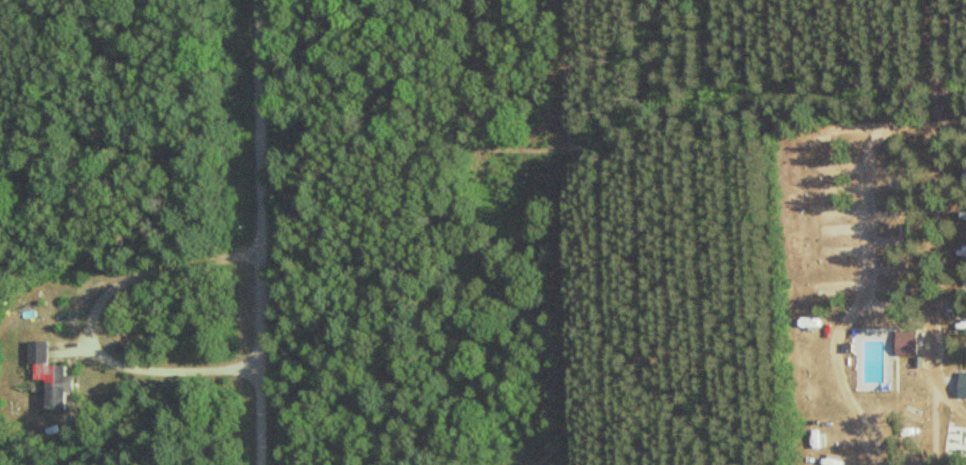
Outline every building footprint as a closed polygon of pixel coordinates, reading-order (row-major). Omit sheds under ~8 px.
[(957,208),(957,221),(965,221),(965,208),(957,208)] [(62,409),(62,392),(70,392),(69,375),(62,375),(62,364),(45,364),(44,341),(25,341),(26,380),(40,380),(40,410),(62,409)] [(955,377),(955,399),(965,399),(965,377),(955,377)] [(956,457),(965,461),(965,430),(956,457)]
